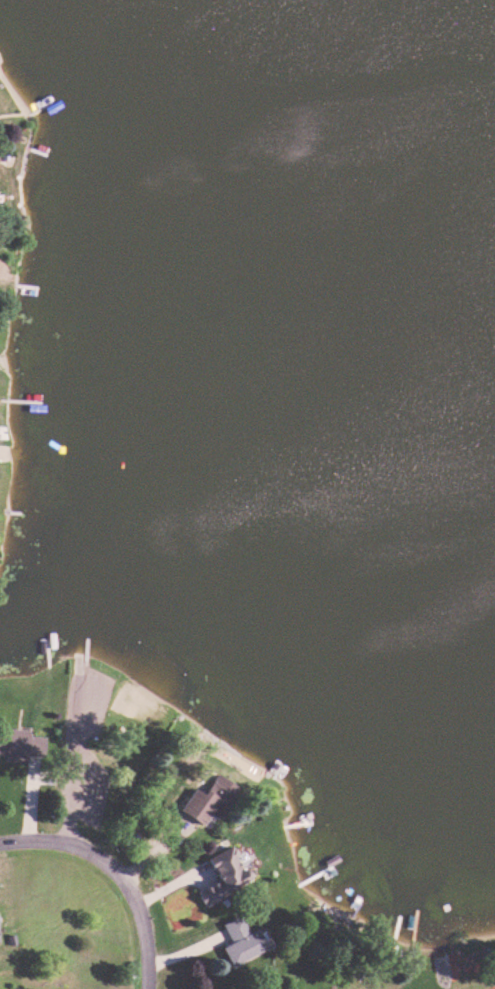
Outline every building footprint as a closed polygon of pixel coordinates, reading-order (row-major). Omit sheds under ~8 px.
[(43,765),(45,732),(0,729),(0,762),(43,765)] [(179,810),(203,825),(209,814),(218,820),(239,788),(215,773),(202,794),(193,788),(179,810)] [(207,857),(217,881),(195,890),(201,904),(249,883),(233,846),(207,857)] [(221,924),(230,943),(221,947),(230,965),(267,948),(257,928),(247,932),(239,915),(221,924)]
